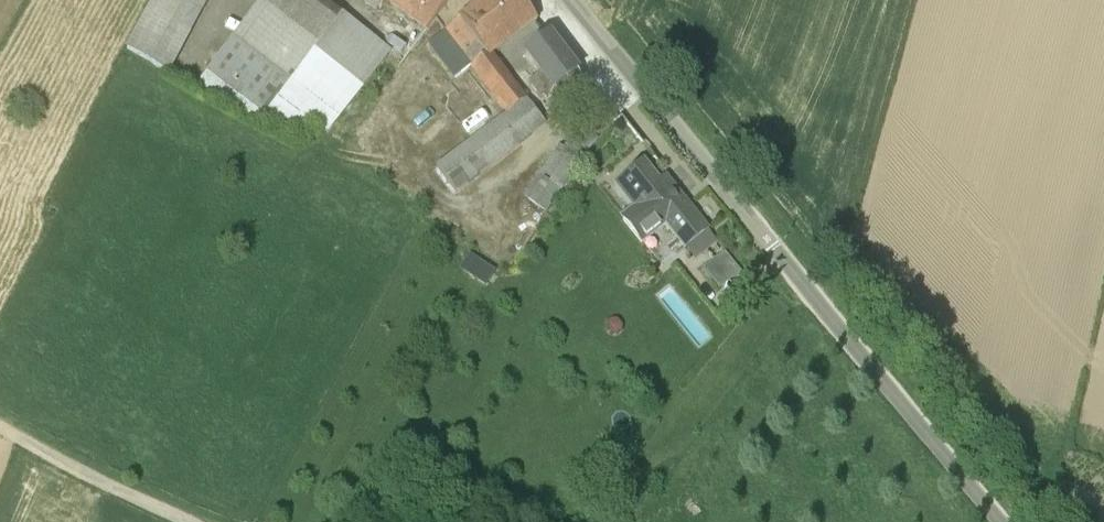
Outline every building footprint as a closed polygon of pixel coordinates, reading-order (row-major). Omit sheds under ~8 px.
[(175,75),(211,0),(158,0),(132,54),(175,75)] [(394,49),(326,0),(263,0),(204,82),(258,120),(263,112),(300,138),(310,124),(330,138),(394,49)] [(427,29),(449,0),(389,0),(427,29)] [(491,54),(537,19),(522,0),(485,0),(446,30),(446,31),(429,45),(456,80),(473,67),(497,98),(508,113),(499,119),(437,168),(456,193),(546,124),(526,99),(491,54)] [(557,115),(590,89),(549,34),(526,52),(541,72),(528,83),(540,100),(543,97),(557,115)] [(579,127),(564,149),(582,161),(597,139),(579,127)] [(525,198),(548,214),(581,165),(557,149),(525,198)] [(668,193),(643,162),(615,185),(634,209),(622,218),(641,243),(665,224),(684,248),(686,246),(695,258),(715,242),(706,231),(708,229),(682,197),(678,200),(670,191),(668,193)] [(697,260),(722,285),(741,267),(716,241),(697,260)] [(461,267),(487,284),(495,271),(470,254),(461,267)]
